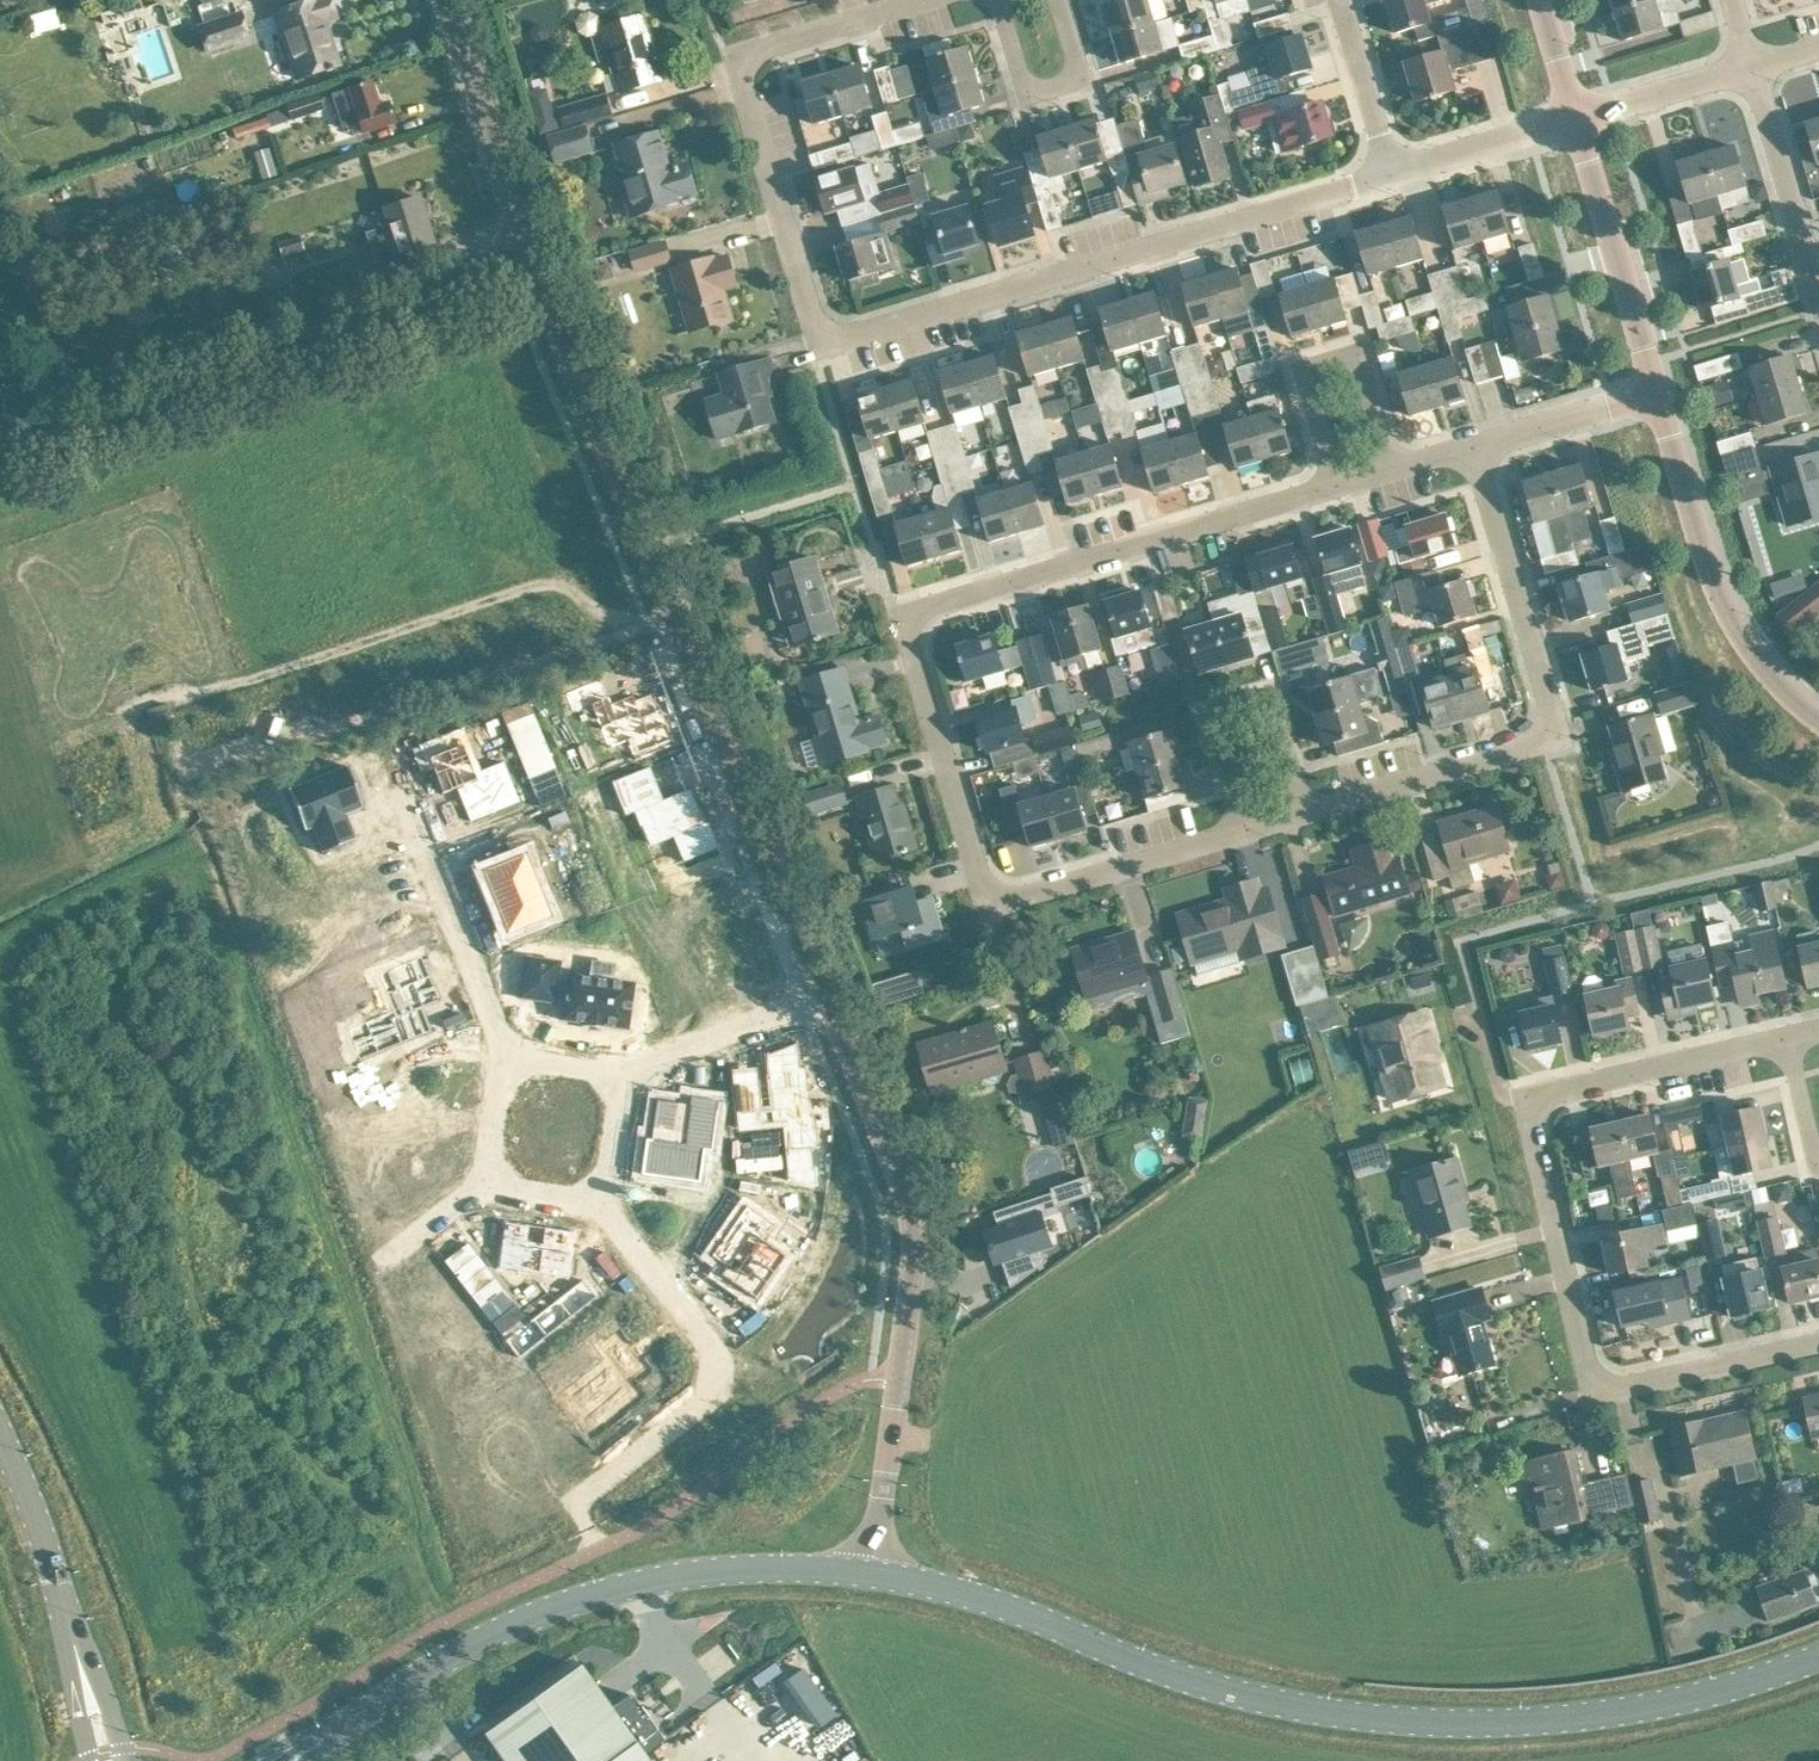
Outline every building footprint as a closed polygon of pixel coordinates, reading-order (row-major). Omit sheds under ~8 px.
[(297,79),(326,69),(326,72),(333,70),(332,67),(339,65),(324,22),(336,18),(330,0),(315,0),(275,13),(297,79)] [(1114,35),(1156,23),(1149,0),(1119,0),(1120,3),(1106,7),(1114,35)] [(1204,0),(1186,0),(1190,13),(1206,8),(1204,0)] [(1444,0),(1387,0),(1397,33),(1431,23),(1426,5),(1444,0)] [(1453,22),(1435,27),(1438,35),(1475,24),(1492,19),(1486,0),(1468,0),(1469,6),(1456,10),(1452,18),(1453,22)] [(1614,11),(1651,0),(1611,0),(1614,11)] [(1656,0),(1651,0),(1614,11),(1623,41),(1664,28),(1656,0)] [(54,9),(30,16),(35,32),(59,25),(54,9)] [(664,80),(664,79),(645,15),(604,27),(601,15),(591,11),(582,14),(577,22),(580,32),(589,37),(593,35),(601,62),(610,59),(621,93),(664,80)] [(1718,26),(1714,12),(1681,21),(1680,22),(1681,23),(1685,37),(1718,26)] [(240,14),(199,28),(207,51),(248,37),(240,14)] [(1209,17),(1214,35),(1218,50),(1231,46),(1222,14),(1209,17)] [(1254,24),(1259,39),(1293,29),(1288,14),(1254,24)] [(1433,99),(1437,98),(1437,96),(1456,90),(1450,72),(1503,56),(1492,19),(1475,24),(1438,35),(1443,53),(1406,64),(1406,66),(1409,65),(1413,75),(1410,76),(1417,102),(1432,97),(1433,99)] [(1114,35),(1123,64),(1164,51),(1156,23),(1114,35)] [(1218,50),(1214,35),(1179,46),(1184,61),(1218,50)] [(1230,83),(1218,86),(1221,96),(1226,113),(1234,111),(1234,110),(1233,108),(1266,98),(1288,91),(1284,78),(1313,69),(1303,36),(1280,43),(1265,48),(1270,64),(1271,65),(1248,72),(1252,86),(1233,92),(1230,83)] [(950,39),(923,47),(936,89),(977,77),(969,48),(954,53),(950,39)] [(830,75),(842,116),(873,107),(860,66),(830,75)] [(886,104),(900,100),(891,68),(876,72),(886,104)] [(1156,70),(1134,77),(1139,93),(1161,86),(1156,70)] [(842,116),(830,75),(804,83),(816,124),(842,116)] [(986,105),(977,77),(936,89),(923,93),(935,134),(957,127),(972,123),(977,122),(973,109),(986,105)] [(371,81),(332,94),(342,127),(358,122),(361,133),(394,123),(388,102),(379,105),(371,81)] [(1196,117),(1175,123),(1177,131),(1181,146),(1183,151),(1186,162),(1189,161),(1190,164),(1197,187),(1231,177),(1221,144),(1234,140),(1229,123),(1226,113),(1221,96),(1218,86),(1210,89),(1213,98),(1192,104),(1196,117)] [(325,108),(319,91),(285,103),(292,120),(325,108)] [(607,96),(561,110),(566,128),(612,114),(607,96)] [(807,97),(796,100),(800,114),(811,111),(807,97)] [(1268,103),(1239,112),(1239,113),(1241,119),(1244,129),(1245,129),(1269,121),(1268,119),(1273,118),(1268,103)] [(1273,118),(1268,119),(1269,121),(1269,123),(1278,153),(1279,152),(1333,136),(1323,103),(1310,107),(1287,114),(1276,117),(1273,118)] [(284,108),(266,114),(267,117),(270,127),(288,121),(284,108)] [(883,150),(898,145),(895,133),(888,111),(873,116),(883,150)] [(1012,112),(997,116),(1000,126),(1006,128),(1016,126),(1012,112)] [(267,117),(232,129),(235,139),(270,127),(267,117)] [(1100,133),(1096,120),(1065,129),(1078,171),(1108,162),(1101,137),(1103,136),(1102,132),(1100,133)] [(1139,120),(1117,127),(1131,170),(1140,204),(1140,205),(1155,200),(1153,193),(1168,188),(1186,183),(1179,160),(1177,153),(1183,151),(1181,146),(1177,131),(1163,136),(1151,139),(1145,141),(1139,120)] [(1806,124),(1818,165),(1818,120),(1806,124)] [(972,123),(957,127),(961,142),(976,137),(972,123)] [(550,136),(558,164),(595,153),(586,124),(550,136)] [(1078,171),(1065,129),(1039,137),(1043,150),(1026,156),(1029,168),(1032,178),(1040,201),(1049,231),(1063,227),(1052,190),(1056,189),(1053,179),(1078,171)] [(698,194),(689,163),(670,169),(659,133),(617,145),(627,177),(620,179),(625,195),(627,195),(634,218),(680,204),(679,200),(698,194)] [(819,153),(820,156),(823,168),(846,161),(858,157),(854,142),(819,153)] [(1735,146),(1706,154),(1719,196),(1747,188),(1735,146)] [(268,148),(255,152),(263,179),(277,175),(268,148)] [(1719,196),(1706,154),(1678,163),(1691,205),(1719,196)] [(880,191),(872,163),(818,180),(829,214),(839,211),(844,227),(879,216),(879,217),(916,206),(915,205),(909,183),(880,191)] [(991,208),(989,208),(1001,246),(1035,235),(1026,205),(1040,201),(1032,178),(1029,168),(998,178),(1004,198),(989,202),(991,208)] [(1125,208),(1139,204),(1129,171),(1116,174),(1125,208)] [(923,173),(908,178),(909,183),(915,205),(916,206),(918,215),(918,216),(920,216),(926,214),(923,203),(931,201),(923,173)] [(1763,184),(1749,188),(1752,198),(1758,201),(1767,199),(1763,184)] [(1471,199),(1483,242),(1511,234),(1498,191),(1471,199)] [(374,261),(359,266),(368,294),(426,276),(418,248),(433,243),(419,197),(383,208),(387,223),(382,225),(383,227),(365,232),(374,261)] [(1444,207),(1456,250),(1483,242),(1471,199),(1444,207)] [(916,206),(879,217),(884,233),(888,232),(920,222),(918,216),(918,215),(916,206)] [(969,208),(945,216),(943,209),(926,214),(920,216),(935,265),(950,261),(948,254),(980,244),(969,208)] [(1710,211),(1695,214),(1702,247),(1717,243),(1710,211)] [(1385,225),(1398,267),(1424,259),(1412,217),(1385,225)] [(1693,221),(1679,225),(1688,259),(1691,258),(1703,255),(1693,221)] [(1740,228),(1729,231),(1733,245),(1742,243),(1744,242),(1767,236),(1763,221),(1740,228)] [(1357,233),(1364,256),(1369,275),(1398,267),(1385,225),(1357,233)] [(862,242),(839,249),(849,281),(881,271),(898,266),(889,234),(884,235),(871,239),(862,242)] [(299,236),(277,243),(281,258),(303,251),(299,236)] [(232,238),(220,242),(223,253),(235,250),(232,238)] [(632,253),(637,271),(671,261),(666,243),(632,253)] [(1703,255),(1691,258),(1694,272),(1692,272),(1693,276),(1703,308),(1703,309),(1713,306),(1740,299),(1740,298),(1745,296),(1746,296),(1750,295),(1747,281),(1741,259),(1729,262),(1728,258),(1744,253),(1742,243),(1733,245),(1725,248),(1703,255)] [(1534,244),(1520,248),(1524,262),(1529,280),(1529,281),(1558,273),(1554,259),(1543,262),(1540,263),(1534,244)] [(1281,249),(1265,255),(1272,272),(1288,265),(1281,249)] [(631,251),(583,266),(590,286),(637,271),(632,253),(631,251)] [(733,319),(724,290),(738,285),(729,256),(715,260),(715,258),(673,270),(691,330),(690,331),(690,332),(733,319)] [(1266,260),(1252,265),(1262,297),(1276,292),(1266,260)] [(1476,284),(1465,287),(1458,266),(1443,270),(1453,304),(1468,300),(1468,299),(1480,295),(1476,284)] [(1740,299),(1713,306),(1718,322),(1717,323),(1717,324),(1736,319),(1750,315),(1787,304),(1800,300),(1796,286),(1795,282),(1790,268),(1771,274),(1775,287),(1762,291),(1750,295),(1746,296),(1745,296),(1740,298),(1740,299)] [(1211,277),(1224,318),(1250,311),(1238,269),(1211,277)] [(1429,274),(1439,308),(1453,304),(1443,270),(1429,274)] [(1354,273),(1308,287),(1320,329),(1348,321),(1345,311),(1363,306),(1354,273)] [(1211,277),(1183,285),(1196,327),(1224,318),(1211,277)] [(1320,329),(1308,287),(1281,295),(1293,337),(1320,329)] [(1371,329),(1378,327),(1385,325),(1385,324),(1375,291),(1360,295),(1371,329)] [(1168,336),(1155,293),(1129,301),(1141,344),(1168,336)] [(1468,300),(1453,304),(1458,320),(1492,310),(1487,293),(1480,295),(1468,299),(1468,300)] [(1507,308),(1515,334),(1558,322),(1550,296),(1507,308)] [(1103,366),(1113,399),(1115,405),(1130,401),(1115,352),(1141,344),(1129,301),(1101,310),(1105,322),(1091,326),(1103,366)] [(1458,320),(1453,304),(1439,308),(1450,343),(1464,339),(1458,320)] [(1411,316),(1385,324),(1385,325),(1378,327),(1382,340),(1415,330),(1411,316)] [(1073,318),(1047,326),(1060,369),(1086,361),(1073,318)] [(1234,349),(1233,349),(1238,368),(1239,368),(1279,356),(1269,322),(1254,327),(1258,341),(1253,342),(1252,339),(1233,345),(1234,349)] [(1566,350),(1558,322),(1515,334),(1524,363),(1566,350)] [(1031,377),(1060,369),(1047,326),(1019,334),(1031,377)] [(1203,342),(1188,346),(1198,380),(1213,376),(1203,342)] [(1505,376),(1500,358),(1496,342),(1467,350),(1476,383),(1505,376)] [(1173,351),(1178,368),(1181,377),(1152,385),(1154,393),(1156,393),(1183,385),(1198,380),(1188,346),(1173,351)] [(1232,350),(1221,353),(1227,371),(1237,368),(1232,350)] [(1695,366),(1700,381),(1743,368),(1739,353),(1695,366)] [(995,356),(969,364),(982,407),(1008,399),(995,356)] [(1279,357),(1279,356),(1239,368),(1244,383),(1276,373),(1272,359),(1279,357)] [(1792,356),(1750,369),(1759,397),(1800,385),(1792,356)] [(1466,400),(1454,357),(1426,366),(1439,408),(1466,400)] [(720,374),(726,395),(707,401),(719,439),(776,422),(763,379),(777,375),(772,358),(720,374)] [(954,416),(982,407),(969,364),(941,372),(954,416)] [(1089,371),(1098,403),(1113,399),(1103,366),(1089,371)] [(1426,366),(1399,374),(1412,416),(1439,408),(1426,366)] [(1223,409),(1213,376),(1198,380),(1208,413),(1223,409)] [(899,431),(907,428),(926,423),(913,380),(887,388),(899,431)] [(1193,418),(1208,413),(1198,380),(1183,385),(1193,418)] [(1800,385),(1759,397),(1767,425),(1809,413),(1800,385)] [(1071,410),(1067,396),(1041,404),(1036,387),(1021,391),(1035,437),(1050,433),(1045,418),(1071,410)] [(859,397),(871,439),(899,431),(887,388),(859,397)] [(1011,409),(1021,441),(1035,437),(1021,391),(1018,392),(1022,405),(1011,409)] [(1252,418),(1253,417),(1265,460),(1292,452),(1285,427),(1288,426),(1286,422),(1284,423),(1276,395),(1248,403),(1252,418)] [(1098,403),(1108,436),(1122,432),(1115,405),(1113,399),(1098,403)] [(1130,401),(1115,405),(1122,432),(1124,439),(1138,435),(1140,434),(1139,431),(1133,413),(1130,401)] [(1238,468),(1265,460),(1253,417),(1252,418),(1225,426),(1238,468)] [(959,423),(944,428),(954,461),(969,457),(959,423)] [(1140,434),(1138,435),(1149,470),(1156,493),(1182,485),(1169,443),(1164,423),(1139,431),(1140,434)] [(929,432),(939,466),(954,461),(944,428),(929,432)] [(1058,462),(1055,452),(1050,433),(1035,437),(1045,471),(1052,494),(1065,490),(1069,504),(1095,496),(1083,455),(1058,462)] [(1718,442),(1723,457),(1756,448),(1752,433),(1718,442)] [(1198,434),(1171,442),(1169,443),(1182,485),(1210,477),(1198,434)] [(1035,437),(1021,441),(1031,475),(1045,471),(1035,437)] [(997,442),(982,445),(986,460),(1001,456),(997,442)] [(1124,488),(1112,446),(1083,455),(1095,496),(1124,488)] [(860,453),(870,486),(884,482),(875,448),(860,453)] [(1756,448),(1723,457),(1731,486),(1732,485),(1735,485),(1764,476),(1763,471),(1756,448)] [(1771,468),(1788,526),(1818,517),(1818,478),(1818,474),(1818,454),(1771,468)] [(979,490),(969,457),(954,461),(964,495),(979,490)] [(954,461),(939,466),(949,499),(964,495),(954,461)] [(1553,474),(1565,515),(1573,543),(1592,537),(1584,509),(1593,507),(1581,465),(1553,474)] [(911,474),(884,482),(870,486),(880,519),(894,515),(889,498),(916,490),(911,474)] [(1575,550),(1573,543),(1565,515),(1553,474),(1525,482),(1537,523),(1546,521),(1556,556),(1542,560),(1546,575),(1581,565),(1576,550),(1575,550)] [(1033,484),(1006,493),(1018,534),(1046,526),(1033,484)] [(979,501),(984,519),(991,542),(1018,534),(1006,493),(979,501)] [(951,508),(922,517),(935,559),(964,550),(951,508)] [(1632,508),(1617,512),(1626,546),(1641,542),(1632,508)] [(1402,563),(1406,577),(1427,571),(1422,557),(1456,547),(1446,515),(1407,527),(1413,546),(1401,549),(1397,550),(1402,563)] [(897,524),(909,567),(935,559),(922,517),(897,524)] [(1616,517),(1601,522),(1611,555),(1626,551),(1616,517)] [(1360,526),(1367,549),(1370,559),(1384,555),(1388,554),(1378,521),(1360,526)] [(1236,528),(1216,534),(1219,546),(1240,539),(1236,528)] [(1327,574),(1346,569),(1352,590),(1368,585),(1351,529),(1317,539),(1327,574)] [(1624,591),(1620,578),(1656,568),(1649,544),(1626,551),(1611,555),(1586,563),(1590,576),(1561,585),(1572,622),(1610,610),(1606,596),(1624,591)] [(1247,560),(1246,560),(1256,592),(1262,611),(1267,626),(1274,650),(1290,645),(1278,606),(1272,587),(1288,582),(1294,601),(1310,596),(1301,568),(1294,546),(1260,556),(1263,565),(1250,569),(1247,560)] [(1384,555),(1370,559),(1374,573),(1383,571),(1387,564),(1384,555)] [(793,646),(799,644),(816,639),(817,642),(822,640),(822,638),(839,632),(816,558),(770,572),(793,646)] [(1229,620),(1216,623),(1229,665),(1255,657),(1248,632),(1267,626),(1262,611),(1256,592),(1246,560),(1231,565),(1241,595),(1223,600),(1229,620)] [(1437,571),(1427,573),(1427,571),(1406,577),(1407,579),(1398,582),(1407,614),(1435,606),(1441,627),(1476,616),(1466,581),(1442,588),(1437,571)] [(1785,579),(1771,583),(1775,598),(1789,593),(1785,579)] [(1179,616),(1176,606),(1170,583),(1155,587),(1165,620),(1179,616)] [(1780,616),(1775,620),(1787,636),(1793,631),(1794,632),(1818,613),(1818,587),(1818,586),(1780,616)] [(1110,600),(1107,601),(1117,637),(1113,639),(1118,655),(1157,644),(1141,591),(1121,597),(1121,595),(1109,598),(1110,600)] [(1348,625),(1338,592),(1320,597),(1330,631),(1348,625)] [(1629,604),(1635,624),(1669,614),(1663,594),(1629,604)] [(1106,666),(1088,607),(1054,617),(1067,660),(1084,654),(1089,671),(1106,666)] [(1496,626),(1518,623),(1516,612),(1494,615),(1496,626)] [(1630,680),(1624,662),(1651,655),(1648,645),(1656,643),(1660,656),(1680,650),(1669,614),(1635,624),(1608,632),(1612,647),(1582,656),(1593,691),(1604,687),(1605,689),(1610,688),(1609,686),(1630,680)] [(1387,617),(1370,622),(1391,696),(1409,691),(1387,617)] [(1200,674),(1229,665),(1216,623),(1187,632),(1200,674)] [(1479,626),(1465,630),(1471,652),(1475,662),(1476,662),(1478,668),(1484,688),(1496,684),(1479,626)] [(1032,691),(1058,683),(1044,635),(1018,643),(1019,646),(1000,652),(994,635),(958,646),(962,659),(960,660),(962,664),(963,664),(969,682),(1025,665),(1032,691)] [(1172,644),(1153,650),(1163,683),(1182,678),(1172,644)] [(1397,649),(1401,662),(1407,682),(1421,677),(1411,644),(1397,649)] [(1471,652),(1445,659),(1450,677),(1463,720),(1490,711),(1484,688),(1478,668),(1476,662),(1475,662),(1471,652)] [(1121,667),(1097,674),(1105,701),(1129,694),(1121,667)] [(1352,677),(1310,690),(1317,716),(1360,703),(1384,696),(1376,668),(1351,675),(1352,677)] [(803,682),(819,737),(812,739),(820,766),(868,751),(867,749),(887,743),(879,716),(859,722),(844,670),(803,682)] [(1424,685),(1409,689),(1419,722),(1432,718),(1435,728),(1463,720),(1450,677),(1424,685)] [(600,682),(550,696),(558,718),(577,711),(586,734),(594,755),(613,747),(621,767),(674,746),(653,693),(633,701),(631,695),(629,696),(609,704),(601,684),(600,682)] [(1696,705),(1690,684),(1658,694),(1664,714),(1696,705)] [(980,720),(989,752),(1025,741),(1020,725),(1032,721),(1036,718),(1036,713),(1031,695),(1012,700),(1015,710),(980,720)] [(528,702),(501,713),(528,779),(555,768),(528,702)] [(1360,703),(1317,716),(1326,745),(1335,743),(1339,756),(1385,743),(1379,721),(1371,717),(1364,719),(1360,703)] [(1632,723),(1610,729),(1616,748),(1622,767),(1616,768),(1623,791),(1668,778),(1661,756),(1655,738),(1661,736),(1655,716),(1636,721),(1635,719),(1631,721),(1632,723)] [(463,726),(417,744),(428,771),(432,769),(435,777),(428,780),(428,782),(436,779),(442,793),(455,788),(469,822),(519,801),(503,760),(480,769),(463,726)] [(1039,756),(1062,750),(1077,745),(1077,744),(1071,726),(1033,737),(1039,756)] [(1172,731),(1130,743),(1138,771),(1181,758),(1172,731)] [(1077,744),(1077,745),(1082,759),(1117,748),(1112,734),(1077,744)] [(1077,745),(1062,750),(1072,782),(1086,777),(1080,760),(1082,759),(1077,745)] [(1181,758),(1138,771),(1146,799),(1150,812),(1188,801),(1184,788),(1189,786),(1181,758)] [(289,789),(288,789),(305,831),(306,830),(306,829),(312,826),(322,851),(322,853),(356,839),(355,838),(354,838),(348,822),(345,823),(342,814),(344,814),(361,807),(361,808),(363,807),(346,766),(345,766),(345,767),(290,790),(289,789)] [(649,766),(610,782),(625,817),(633,813),(639,828),(641,827),(649,847),(672,838),(682,863),(719,848),(708,820),(706,821),(701,809),(699,810),(693,812),(684,791),(663,799),(649,766)] [(562,785),(535,796),(539,807),(566,796),(562,785)] [(846,803),(841,785),(807,795),(812,814),(846,803)] [(1015,785),(1001,789),(1013,830),(1026,826),(1033,848),(1061,839),(1049,798),(1022,806),(1015,785)] [(858,798),(877,859),(903,851),(904,853),(909,851),(908,849),(918,847),(911,826),(907,827),(895,787),(858,798)] [(1076,790),(1049,798),(1061,839),(1088,831),(1076,790)] [(1135,791),(1119,796),(1123,812),(1140,808),(1135,791)] [(1443,830),(1422,837),(1436,881),(1451,876),(1455,889),(1476,882),(1469,859),(1509,848),(1497,809),(1457,821),(1458,826),(1443,830)] [(1391,840),(1371,846),(1354,851),(1359,867),(1326,877),(1337,914),(1409,892),(1398,856),(1396,856),(1391,840)] [(1569,880),(1580,877),(1576,854),(1565,856),(1569,880)] [(549,916),(524,855),(482,872),(506,933),(549,916)] [(1518,896),(1536,890),(1529,871),(1511,877),(1518,896)] [(1230,904),(1180,918),(1183,928),(1197,975),(1244,961),(1243,959),(1276,949),(1285,946),(1269,892),(1262,894),(1258,880),(1239,886),(1243,899),(1230,904)] [(1753,884),(1753,885),(1760,912),(1777,908),(1771,880),(1753,884)] [(1494,882),(1469,890),(1473,903),(1498,895),(1494,882)] [(933,898),(918,903),(914,889),(914,888),(863,903),(874,939),(904,930),(909,949),(945,938),(933,898)] [(1632,913),(1633,916),(1645,968),(1662,964),(1650,909),(1632,913)] [(1627,972),(1645,968),(1633,916),(1627,917),(1631,932),(1619,935),(1627,972)] [(1331,918),(1310,924),(1320,961),(1341,954),(1331,918)] [(1740,997),(1786,987),(1772,929),(1750,935),(1754,952),(1736,956),(1732,941),(1734,941),(1729,921),(1707,926),(1712,946),(1713,946),(1723,986),(1737,982),(1740,997)] [(1817,931),(1798,936),(1810,987),(1818,984),(1818,939),(1817,931)] [(1134,933),(1114,939),(1075,950),(1074,950),(1088,996),(1092,1010),(1148,993),(1163,1043),(1190,1034),(1171,971),(1152,977),(1147,978),(1134,933)] [(1182,944),(1169,947),(1173,961),(1186,957),(1182,944)] [(1319,961),(1314,946),(1282,956),(1286,971),(1297,1006),(1300,1005),(1329,997),(1319,961)] [(1510,946),(1503,947),(1500,952),(1501,959),(1506,962),(1512,961),(1516,956),(1515,950),(1510,946)] [(1543,952),(1553,995),(1554,996),(1572,992),(1562,947),(1543,952)] [(1427,950),(1424,957),(1426,964),(1439,960),(1435,948),(1427,950)] [(373,1018),(344,1030),(355,1058),(353,1058),(355,1062),(432,1030),(423,1007),(441,999),(428,969),(431,968),(426,953),(376,973),(391,1011),(373,1018)] [(525,957),(520,998),(554,1003),(556,986),(566,988),(561,1020),(586,1024),(586,1026),(602,1028),(603,1026),(627,1029),(634,983),(611,980),(614,965),(592,962),(590,978),(568,974),(567,978),(558,977),(560,962),(525,957)] [(1675,978),(1662,981),(1663,988),(1669,1012),(1716,1001),(1710,977),(1706,960),(1673,968),(1675,978)] [(1429,974),(1410,979),(1414,990),(1432,985),(1429,974)] [(1586,996),(1590,1012),(1595,1036),(1630,1028),(1627,1017),(1640,1014),(1631,978),(1618,981),(1619,988),(1605,991),(1603,980),(1596,975),(1588,977),(1584,983),(1587,995),(1586,996)] [(894,978),(873,985),(881,1007),(901,1000),(894,978)] [(1346,1024),(1337,994),(1300,1005),(1309,1035),(1346,1024)] [(1529,1051),(1563,1043),(1552,995),(1536,999),(1539,1009),(1520,1014),(1529,1051)] [(1427,1014),(1371,1030),(1392,1100),(1443,1085),(1432,1047),(1437,1046),(1427,1014)] [(921,1047),(912,1050),(918,1071),(927,1068),(937,1101),(958,1095),(955,1085),(982,1077),(985,1087),(1000,1083),(1005,1070),(1006,1070),(993,1023),(968,1031),(967,1028),(962,1030),(963,1032),(920,1045),(921,1047)] [(734,1084),(732,1084),(736,1127),(763,1124),(762,1108),(774,1107),(776,1123),(786,1122),(789,1151),(813,1148),(819,1147),(819,1146),(818,1146),(815,1120),(820,1119),(820,1115),(811,1116),(806,1068),(807,1068),(807,1066),(800,1067),(797,1041),(795,1041),(796,1043),(766,1055),(766,1054),(764,1054),(765,1070),(766,1075),(757,1076),(757,1083),(734,1085),(734,1084)] [(909,1051),(898,1053),(905,1077),(916,1073),(909,1051)] [(1017,1060),(1021,1072),(1013,1074),(1009,1083),(1012,1093),(1018,1091),(1021,1101),(1022,1101),(1022,1103),(1041,1097),(1043,1104),(1063,1098),(1057,1079),(1054,1080),(1046,1051),(1017,1060)] [(646,1138),(641,1174),(661,1177),(699,1182),(704,1149),(711,1150),(717,1100),(690,1096),(689,1104),(656,1099),(650,1139),(646,1138)] [(1183,1135),(1203,1138),(1210,1100),(1190,1096),(1183,1135)] [(1063,1098),(1043,1104),(1046,1111),(1065,1105),(1063,1098)] [(1671,1150),(1674,1160),(1687,1157),(1680,1124),(1699,1120),(1699,1121),(1717,1117),(1714,1101),(1662,1113),(1666,1128),(1671,1150)] [(1761,1108),(1722,1117),(1729,1147),(1768,1138),(1761,1108)] [(1622,1121),(1631,1160),(1654,1154),(1659,1176),(1661,1175),(1667,1200),(1661,1201),(1661,1200),(1640,1204),(1642,1214),(1669,1208),(1669,1209),(1685,1206),(1681,1191),(1677,1171),(1674,1160),(1671,1150),(1660,1153),(1651,1114),(1622,1121)] [(1594,1139),(1592,1139),(1592,1142),(1594,1141),(1600,1168),(1611,1165),(1619,1199),(1638,1194),(1630,1160),(1631,1160),(1622,1121),(1591,1128),(1594,1139)] [(1768,1138),(1729,1147),(1736,1176),(1774,1167),(1768,1138)] [(1356,1148),(1348,1151),(1354,1171),(1362,1169),(1356,1148)] [(1472,1225),(1464,1201),(1469,1199),(1464,1183),(1458,1160),(1417,1172),(1427,1212),(1423,1214),(1429,1238),(1472,1225)] [(817,1186),(815,1169),(787,1172),(787,1180),(816,1186),(817,1186)] [(1714,1184),(1681,1191),(1685,1206),(1695,1204),(1713,1200),(1713,1199),(1735,1194),(1731,1176),(1713,1180),(1714,1184)] [(999,1226),(983,1231),(984,1234),(987,1233),(993,1253),(1002,1250),(1006,1263),(1012,1279),(1009,1280),(1012,1288),(1047,1263),(1043,1251),(1055,1247),(1054,1244),(1051,1245),(1042,1219),(1061,1213),(1059,1206),(1091,1196),(1085,1178),(1052,1189),(1053,1193),(995,1212),(999,1226)] [(1758,1189),(1752,1190),(1755,1204),(1769,1201),(1766,1187),(1758,1189)] [(1727,1198),(1715,1201),(1717,1210),(1729,1208),(1727,1198)] [(1700,1226),(1695,1204),(1685,1206),(1669,1209),(1665,1210),(1670,1233),(1700,1226)] [(746,1206),(711,1256),(726,1267),(720,1275),(755,1300),(785,1256),(762,1240),(773,1225),(746,1206)] [(1785,1255),(1778,1218),(1759,1222),(1767,1259),(1785,1255)] [(497,1266),(497,1269),(500,1270),(500,1269),(566,1278),(565,1279),(568,1279),(569,1276),(568,1276),(574,1234),(575,1234),(575,1231),(572,1231),(507,1222),(507,1221),(504,1221),(503,1224),(504,1224),(498,1266),(497,1266)] [(1719,1221),(1700,1226),(1707,1259),(1727,1255),(1719,1221)] [(1666,1242),(1662,1226),(1604,1239),(1611,1274),(1648,1266),(1644,1247),(1666,1242)] [(468,1246),(445,1263),(463,1287),(501,1335),(524,1317),(515,1306),(504,1315),(492,1300),(503,1291),(468,1246)] [(1783,1269),(1791,1304),(1818,1297),(1818,1261),(1816,1248),(1799,1252),(1802,1265),(1783,1269)] [(1427,1279),(1420,1258),(1384,1269),(1391,1290),(1399,1287),(1427,1279)] [(1769,1309),(1764,1285),(1757,1258),(1722,1266),(1734,1317),(1769,1309)] [(1705,1264),(1687,1269),(1693,1293),(1710,1289),(1705,1264)] [(1624,1327),(1650,1321),(1652,1328),(1663,1326),(1691,1319),(1681,1278),(1616,1292),(1624,1327)] [(583,1280),(530,1321),(544,1338),(596,1297),(583,1280)] [(439,1288),(384,1331),(386,1334),(410,1364),(411,1363),(461,1323),(475,1341),(500,1372),(519,1357),(501,1335),(463,1287),(448,1299),(441,1290),(439,1288)] [(1391,1290),(1386,1291),(1387,1292),(1392,1309),(1404,1306),(1399,1288),(1399,1287),(1391,1290)] [(1482,1289),(1438,1302),(1447,1332),(1449,1331),(1461,1374),(1495,1364),(1482,1321),(1491,1319),(1482,1289)] [(1723,1307),(1701,1311),(1705,1332),(1727,1328),(1723,1307)] [(562,1394),(560,1396),(561,1397),(562,1397),(589,1432),(590,1434),(592,1433),(591,1432),(607,1420),(608,1422),(623,1410),(622,1408),(638,1396),(638,1397),(640,1395),(639,1394),(638,1394),(627,1380),(644,1367),(644,1368),(645,1367),(644,1365),(619,1334),(620,1334),(618,1332),(617,1333),(617,1334),(601,1346),(600,1346),(599,1347),(600,1349),(608,1359),(562,1395),(562,1394)] [(1805,1399),(1815,1440),(1818,1439),(1818,1396),(1805,1399)] [(1745,1413),(1693,1424),(1672,1429),(1682,1476),(1755,1459),(1745,1413)] [(1482,1414),(1446,1421),(1448,1435),(1485,1428),(1482,1414)] [(1546,1510),(1540,1512),(1544,1530),(1570,1525),(1570,1523),(1597,1517),(1596,1516),(1622,1510),(1614,1477),(1582,1484),(1575,1452),(1522,1464),(1529,1495),(1541,1492),(1546,1510)] [(1632,1482),(1641,1520),(1661,1515),(1653,1478),(1632,1482)] [(1757,1588),(1770,1621),(1818,1604),(1818,1603),(1818,1600),(1818,1584),(1815,1571),(1808,1573),(1806,1569),(1757,1588)] [(797,1677),(814,1669),(809,1657),(792,1664),(797,1677)] [(483,1734),(503,1760),(650,1760),(645,1754),(664,1740),(631,1694),(612,1707),(581,1664),(483,1734)]
